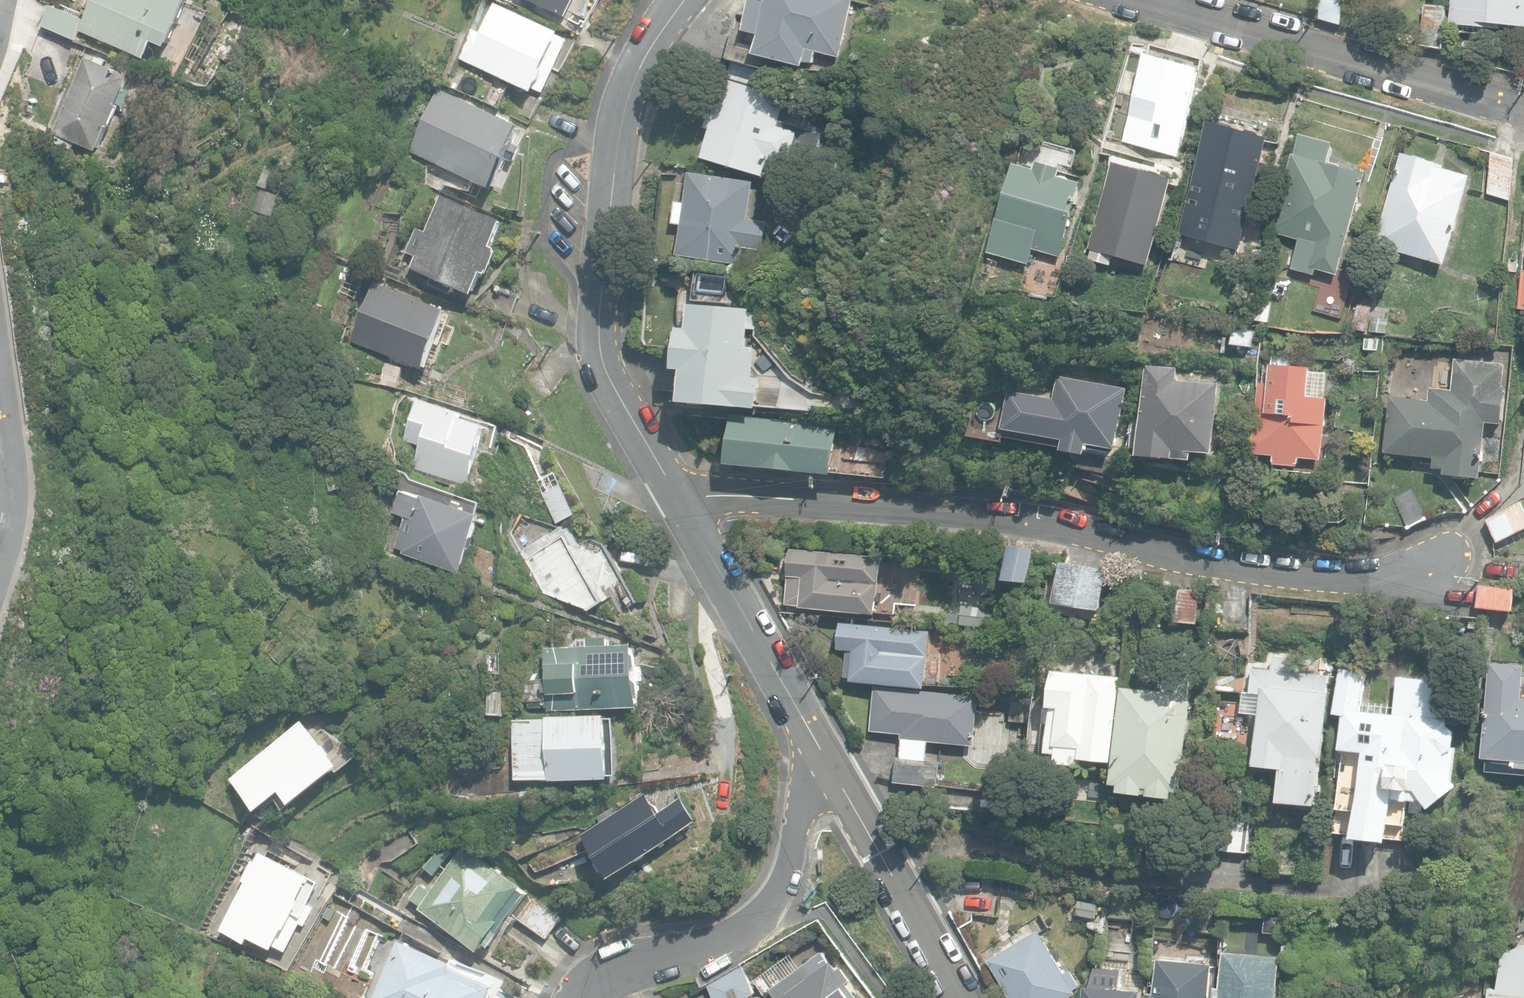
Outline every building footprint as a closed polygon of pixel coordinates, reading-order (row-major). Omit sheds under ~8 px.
[(149,59),(156,42),(170,48),(191,0),(96,0),(83,31),(149,59)] [(568,18),(577,0),(527,0),(568,18)] [(769,68),(770,65),(783,68),(785,61),(806,66),(807,61),(815,63),(818,52),(842,58),(856,0),(758,0),(744,15),(733,59),(769,68)] [(1341,25),(1344,0),(1322,0),(1320,19),(1341,25)] [(1465,33),(1466,24),(1523,30),(1523,0),(1452,0),(1450,24),(1454,25),(1453,32),(1465,33)] [(459,58),(535,92),(562,33),(496,3),(483,33),(473,28),(459,58)] [(1422,47),(1443,49),(1447,8),(1427,5),(1422,47)] [(43,27),(77,41),(86,20),(52,6),(43,27)] [(1131,45),(1104,142),(1174,161),(1201,64),(1131,45)] [(76,142),(101,152),(111,128),(114,129),(124,106),(121,105),(133,77),(108,67),(111,60),(101,56),(98,62),(87,58),(57,134),(60,135),(56,144),(73,151),(76,142)] [(728,75),(768,86),(773,71),(733,60),(728,75)] [(703,158),(764,176),(769,160),(790,166),(800,133),(780,127),(790,96),(728,77),(719,109),(712,106),(705,128),(711,130),(703,158)] [(410,151),(497,191),(526,129),(439,89),(410,151)] [(511,113),(529,123),(540,102),(522,92),(511,113)] [(1267,187),(1273,165),(1265,163),(1272,138),(1211,121),(1179,235),(1240,252),(1259,185),(1267,187)] [(1317,270),(1339,276),(1365,175),(1327,165),(1333,141),(1301,132),(1275,234),(1298,240),(1290,270),(1316,276),(1317,270)] [(1376,244),(1446,265),(1472,176),(1438,166),(1439,163),(1403,152),(1376,244)] [(1490,193),(1511,200),(1516,159),(1494,153),(1490,193)] [(355,169),(369,175),(374,162),(360,157),(355,169)] [(989,253),(1032,265),(1036,250),(1064,258),(1085,184),(1060,177),(1062,169),(1038,162),(1035,170),(1014,164),(989,253)] [(1114,256),(1148,266),(1174,180),(1114,162),(1088,249),(1092,250),(1090,259),(1111,266),(1114,256)] [(275,172),(265,168),(260,183),(270,186),(275,172)] [(683,226),(679,255),(744,264),(746,248),(765,251),(769,222),(750,219),(755,182),(691,173),(687,203),(677,202),(673,224),(683,226)] [(280,195),(262,190),(254,219),(272,224),(280,195)] [(459,287),(477,294),(486,272),(491,274),(502,249),(496,247),(506,222),(441,195),(427,231),(418,227),(408,252),(419,257),(414,269),(434,277),(432,284),(456,294),(459,287)] [(355,341),(428,370),(451,310),(378,282),(355,341)] [(501,311),(514,317),(523,295),(509,289),(501,311)] [(1256,299),(1252,320),(1269,323),(1273,302),(1256,299)] [(683,398),(757,405),(760,374),(750,373),(752,344),(744,343),(747,307),(689,301),(687,325),(680,325),(676,365),(686,366),(683,398)] [(1353,328),(1367,331),(1373,307),(1359,304),(1353,328)] [(1388,335),(1390,318),(1374,317),(1371,332),(1388,335)] [(1232,345),(1254,347),(1256,331),(1234,329),(1232,345)] [(1364,349),(1379,351),(1380,339),(1365,338),(1364,349)] [(1390,395),(1384,453),(1433,458),(1432,468),(1445,469),(1444,475),(1481,479),(1488,419),(1501,421),(1507,364),(1456,358),(1453,388),(1432,386),(1431,399),(1390,395)] [(1276,464),(1301,466),(1302,458),(1324,459),(1329,393),(1310,391),(1312,364),(1266,361),(1262,411),(1258,411),(1254,453),(1277,455),(1276,464)] [(1140,455),(1194,460),(1194,452),(1215,454),(1221,384),(1178,380),(1179,368),(1148,365),(1140,455)] [(1061,449),(1085,454),(1087,443),(1115,448),(1121,415),(1127,417),(1129,405),(1123,404),(1126,387),(1057,374),(1053,397),(1008,389),(1001,427),(1063,438),(1061,449)] [(849,408),(857,408),(862,403),(863,396),(857,390),(850,390),(844,395),(844,402),(849,408)] [(416,469),(470,486),(490,426),(462,417),(464,411),(421,397),(407,441),(423,447),(416,469)] [(836,420),(760,412),(759,419),(734,417),(730,462),(888,477),(892,441),(835,435),(836,420)] [(1394,496),(1409,528),(1428,518),(1413,487),(1394,496)] [(395,546),(464,570),(483,515),(425,495),(424,500),(402,492),(394,513),(405,517),(395,546)] [(1498,542),(1523,530),(1523,506),(1522,503),(1487,520),(1498,542)] [(546,592),(590,609),(604,600),(599,591),(611,558),(572,543),(567,536),(557,542),(551,532),(520,551),(546,592)] [(1006,581),(1030,584),(1034,548),(1010,545),(1006,581)] [(787,604),(878,614),(884,558),(793,549),(787,604)] [(1482,580),(1518,584),(1520,563),(1484,559),(1482,580)] [(1478,607),(1515,611),(1517,588),(1481,584),(1478,607)] [(1057,627),(1104,634),(1110,593),(1064,586),(1057,627)] [(1176,632),(1201,635),(1205,602),(1180,599),(1176,632)] [(675,618),(686,613),(680,600),(670,605),(675,618)] [(844,679),(926,687),(932,630),(842,621),(839,649),(847,650),(844,679)] [(1466,629),(1478,631),(1479,623),(1467,622),(1466,629)] [(529,681),(530,709),(641,706),(639,644),(613,645),(613,638),(592,639),(592,646),(546,648),(547,680),(529,681)] [(1278,802),(1316,807),(1330,676),(1298,673),(1299,659),(1273,657),(1271,669),(1254,667),(1251,691),(1243,690),(1241,712),(1259,715),(1254,765),(1282,768),(1278,802)] [(1523,766),(1523,698),(1523,686),(1523,665),(1491,663),(1484,757),(1519,760),(1519,766),(1523,766)] [(1366,672),(1340,668),(1333,714),(1342,715),(1329,808),(1354,811),(1351,836),(1387,841),(1390,824),(1405,826),(1408,801),(1423,803),(1429,811),(1458,786),(1453,780),(1458,728),(1447,722),(1450,684),(1397,677),(1392,714),(1361,710),(1366,672)] [(1058,763),(1085,766),(1086,758),(1112,761),(1121,677),(1054,669),(1050,706),(1054,707),(1048,752),(1059,754),(1058,763)] [(1120,792),(1175,798),(1176,791),(1184,792),(1194,694),(1190,694),(1192,676),(1166,673),(1164,691),(1124,687),(1114,783),(1121,784),(1120,792)] [(927,686),(942,687),(943,676),(928,675),(927,686)] [(901,758),(929,761),(931,741),(974,746),(979,699),(875,688),(870,731),(903,734),(901,758)] [(504,715),(504,691),(489,691),(489,716),(504,715)] [(517,719),(519,781),(614,778),(612,716),(517,719)] [(338,768),(304,724),(236,777),(260,808),(281,791),(291,804),(338,768)] [(896,781),(937,786),(940,763),(899,758),(896,781)] [(585,834),(613,878),(702,821),(686,795),(660,812),(649,794),(585,834)] [(1205,848),(1248,852),(1252,811),(1209,806),(1205,848)] [(426,867),(436,875),(454,851),(444,844),(426,867)] [(412,897),(483,952),(528,893),(467,847),(433,891),(423,884),(412,897)] [(321,882),(262,851),(220,932),(251,948),(256,939),(276,950),(279,945),(287,950),(302,922),(305,924),(315,905),(310,902),(321,882)] [(803,905),(811,908),(818,892),(809,888),(803,905)] [(516,916),(549,939),(562,919),(529,897),(516,916)] [(1107,942),(1132,946),(1136,920),(1110,917),(1107,942)] [(1013,997),(1068,997),(1079,992),(1077,989),(1082,985),(1073,969),(1067,973),(1040,930),(1020,942),(1013,930),(1002,937),(1009,949),(990,960),(1013,997)] [(1503,951),(1494,993),(1493,997),(1523,997),(1523,941),(1503,951)] [(493,995),(498,984),(400,942),(375,997),(501,997),(493,995)] [(1282,958),(1224,951),(1220,987),(1217,987),(1216,997),(1278,997),(1282,958)] [(1213,964),(1205,963),(1205,956),(1188,954),(1188,961),(1160,958),(1156,993),(1152,992),(1151,997),(1210,997),(1213,964)] [(779,997),(863,997),(842,967),(839,969),(833,961),(811,976),(805,967),(772,989),(779,997)] [(714,997),(747,997),(760,990),(745,963),(706,985),(714,997)] [(1145,990),(1119,987),(1121,970),(1096,967),(1088,985),(1087,997),(1144,997),(1145,990)]
